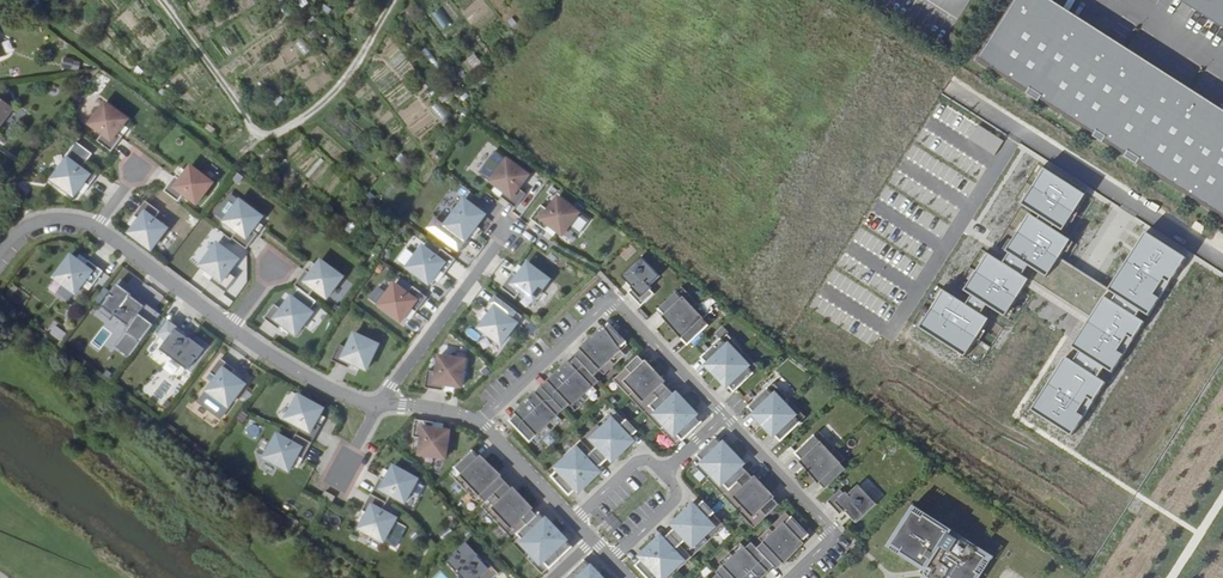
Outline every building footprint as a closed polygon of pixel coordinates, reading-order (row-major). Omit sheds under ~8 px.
[(1046,0),(1015,0),(976,62),(1222,220),(1222,219),(1222,113),(1046,0)] [(1222,24),(1222,0),(1187,0),(1222,24)] [(439,8),(431,15),(442,29),(450,22),(439,8)] [(68,63),(70,54),(61,52),(59,61),(68,63)] [(467,71),(481,64),(475,54),(461,61),(467,71)] [(15,110),(0,99),(0,129),(15,110)] [(110,151),(122,135),(117,132),(127,118),(105,102),(89,123),(102,133),(96,140),(110,151)] [(441,122),(449,115),(439,102),(430,108),(441,122)] [(80,167),(67,157),(51,178),(73,195),(83,182),(88,185),(100,170),(85,159),(80,167)] [(529,175),(507,159),(491,181),(504,191),(500,196),(515,208),(526,194),(519,188),(529,175)] [(943,289),(922,323),(966,349),(985,317),(978,312),(985,302),(1008,316),(1032,278),(1024,273),(1028,266),(1046,277),(1060,255),(1070,239),(1059,233),(1086,188),(1044,163),(1019,203),(1032,210),(1000,263),(987,255),(967,287),(974,291),(966,304),(943,289)] [(180,178),(175,175),(163,190),(177,201),(184,194),(196,203),(213,182),(190,165),(180,178)] [(549,210),(541,205),(531,219),(545,230),(550,225),(563,235),(580,213),(558,197),(549,210)] [(262,216),(240,199),(224,221),(237,230),(232,238),(246,248),(257,233),(252,229),(262,216)] [(452,233),(447,241),(461,251),(472,236),(470,234),(485,214),(464,199),(444,226),(452,233)] [(159,210),(145,200),(134,215),(139,219),(129,232),(151,248),(167,227),(154,217),(159,210)] [(1186,256),(1147,230),(1109,286),(1094,307),(1031,400),(1069,426),(1186,256)] [(238,258),(217,242),(201,265),(214,275),(210,280),(225,291),(236,277),(229,272),(238,258)] [(435,256),(422,246),(406,267),(429,284),(439,270),(444,274),(455,259),(441,248),(435,256)] [(83,264),(70,254),(53,276),(74,292),(84,279),(92,285),(102,270),(87,259),(83,264)] [(1060,255),(1046,277),(1094,307),(1109,286),(1060,255)] [(660,276),(642,257),(622,276),(633,288),(629,292),(642,306),(655,294),(649,287),(660,276)] [(306,270),(294,285),(309,296),(315,288),(328,297),(344,276),(321,259),(311,273),(306,270)] [(550,279),(528,263),(518,276),(512,273),(501,288),(516,298),(521,291),(534,301),(550,279)] [(407,293),(394,284),(378,305),(400,321),(410,308),(415,312),(427,296),(412,286),(407,293)] [(137,300),(116,285),(101,306),(128,326),(135,317),(143,323),(154,309),(139,297),(137,300)] [(698,303),(688,293),(682,298),(676,293),(660,308),(669,318),(668,320),(674,326),(698,303)] [(282,309),(275,304),(264,318),(279,329),(283,324),(297,334),(313,312),(292,296),(282,309)] [(510,306),(495,296),(484,311),(489,315),(479,328),(501,344),(517,323),(504,313),(510,306)] [(698,303),(674,326),(680,333),(682,331),(691,341),(708,326),(702,320),(708,314),(698,303)] [(183,331),(168,320),(158,334),(166,340),(159,349),(186,369),(202,348),(182,333),(183,331)] [(54,325),(49,333),(60,340),(65,332),(54,325)] [(599,334),(592,341),(615,365),(626,354),(620,348),(625,342),(610,327),(600,336),(599,334)] [(346,348),(338,344),(331,360),(347,368),(350,362),(365,369),(377,344),(353,334),(346,348)] [(723,339),(705,355),(714,365),(713,367),(719,374),(743,351),(733,340),(729,344),(723,339)] [(587,348),(577,358),(592,374),(598,368),(604,375),(615,365),(592,341),(586,347),(587,348)] [(743,351),(719,374),(726,381),(727,379),(737,389),(755,372),(749,365),(754,362),(743,351)] [(465,359),(438,356),(436,371),(427,371),(425,388),(443,390),(444,384),(460,387),(465,359)] [(235,368),(220,357),(209,371),(216,377),(207,390),(229,406),(245,384),(232,374),(235,368)] [(549,383),(544,389),(564,410),(570,404),(572,407),(593,387),(591,385),(597,379),(592,374),(577,358),(571,363),(570,362),(548,383),(549,383)] [(646,368),(636,358),(618,375),(623,381),(619,385),(629,396),(653,373),(647,366),(646,368)] [(653,373),(629,396),(640,407),(643,403),(649,409),(668,391),(658,381),(659,380),(653,373)] [(776,393),(770,388),(752,405),(761,415),(760,416),(766,423),(790,400),(780,390),(776,393)] [(564,410),(544,389),(538,395),(536,394),(515,414),(516,415),(510,420),(530,441),(535,436),(538,438),(559,418),(557,415),(564,410)] [(668,391),(649,409),(654,415),(650,418),(660,429),(685,406),(678,400),(677,401),(668,391)] [(323,408),(299,395),(286,418),(300,426),(296,434),(311,443),(321,426),(315,422),(323,408)] [(790,400),(766,423),(773,430),(775,428),(784,438),(802,421),(797,415),(801,411),(790,400)] [(685,406),(660,429),(670,440),(675,437),(680,442),(698,424),(689,414),(691,413),(685,406)] [(613,419),(608,414),(598,424),(621,449),(627,442),(626,440),(636,431),(618,413),(613,419)] [(433,422),(415,420),(412,437),(421,438),(418,454),(445,458),(449,431),(432,428),(433,422)] [(591,439),(585,444),(602,463),(612,453),(614,455),(621,449),(598,424),(587,434),(591,439)] [(311,443),(296,434),(292,442),(277,434),(265,457),(289,470),(297,456),(303,459),(311,443)] [(819,443),(814,438),(797,453),(806,463),(805,465),(811,471),(835,448),(825,438),(819,443)] [(714,441),(696,458),(701,464),(697,468),(707,479),(732,456),(725,449),(724,451),(714,441)] [(602,463),(585,444),(584,443),(576,450),(573,447),(555,464),(558,467),(551,474),(569,494),(575,488),(577,490),(598,470),(596,468),(602,463)] [(835,448),(811,471),(818,478),(819,477),(828,486),(845,471),(839,465),(846,459),(835,448)] [(481,462),(472,452),(455,468),(460,474),(454,480),(465,490),(489,467),(482,461),(481,462)] [(732,456),(707,479),(718,489),(722,485),(727,491),(746,474),(737,464),(738,463),(732,456)] [(418,480),(394,466),(385,481),(380,478),(371,494),(387,503),(391,495),(405,503),(418,480)] [(489,467),(465,490),(475,500),(481,494),(487,501),(504,485),(494,474),(495,473),(489,467)] [(746,474),(727,491),(733,497),(729,501),(739,512),(763,489),(757,482),(755,484),(746,474)] [(504,485),(487,501),(486,503),(490,507),(486,512),(497,523),(521,500),(514,493),(513,494),(504,485)] [(847,496),(840,489),(828,502),(841,515),(845,511),(857,524),(877,504),(858,485),(847,496)] [(763,489),(739,512),(749,522),(753,518),(759,524),(777,507),(768,497),(769,495),(763,489)] [(325,491),(321,498),(332,504),(336,497),(325,491)] [(387,503),(371,494),(362,510),(367,514),(359,528),(384,542),(397,519),(383,511),(387,503)] [(521,500),(497,523),(507,533),(511,529),(517,535),(535,518),(526,508),(527,506),(521,500)] [(692,510),(685,517),(709,542),(719,532),(715,527),(721,522),(703,503),(694,512),(692,510)] [(977,572),(980,567),(984,570),(993,556),(977,546),(976,549),(959,539),(962,534),(951,527),(948,531),(925,516),(926,514),(912,504),(903,518),(907,521),(898,535),(894,533),(885,546),(900,555),(901,553),(925,568),(926,573),(926,576),(925,577),(979,577),(978,577),(979,574),(977,572)] [(535,518),(517,535),(522,541),(521,543),(541,564),(542,562),(548,569),(569,549),(563,542),(565,541),(545,520),(543,521),(538,515),(535,518)] [(680,525),(670,534),(687,553),(693,547),(698,552),(709,542),(685,517),(678,523),(680,525)] [(808,535),(792,519),(786,524),(780,518),(769,528),(793,552),(799,546),(798,544),(808,535)] [(793,552),(769,528),(759,538),(764,544),(759,550),(772,564),(774,567),(784,557),(786,558),(793,552)] [(642,559),(643,560),(637,565),(649,577),(670,577),(685,564),(682,561),(689,554),(687,553),(670,534),(664,540),(663,538),(642,559)] [(759,550),(752,543),(746,548),(744,546),(723,566),(725,568),(719,574),(720,576),(723,577),(759,577),(767,570),(766,569),(772,564),(759,550)] [(466,544),(447,562),(462,577),(494,577),(499,574),(486,560),(483,562),(466,544)] [(590,568),(589,568),(583,563),(567,577),(600,577),(590,568)] [(441,569),(432,577),(456,577),(449,571),(446,574),(441,569)]
